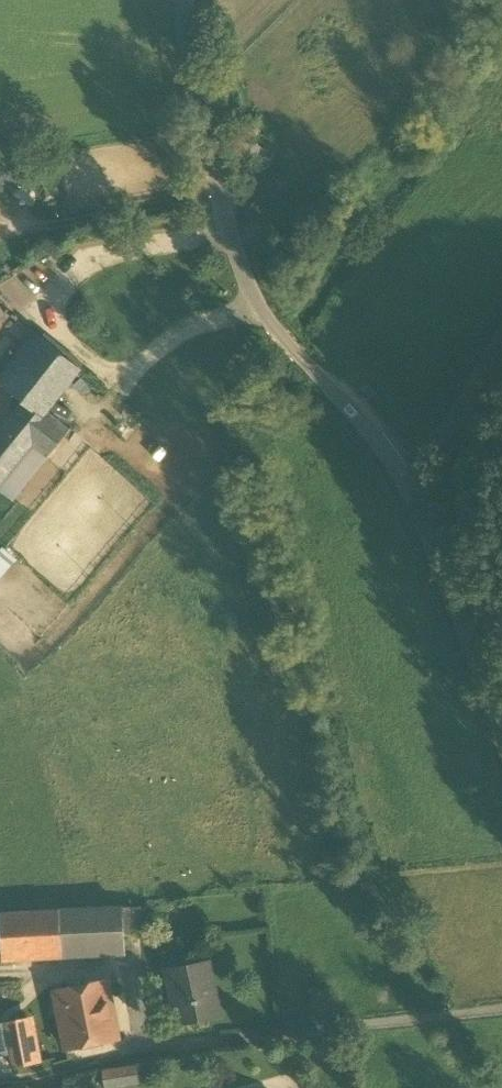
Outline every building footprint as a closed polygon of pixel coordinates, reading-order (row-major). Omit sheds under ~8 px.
[(3,386),(41,337),(36,333),(0,378),(0,380),(3,386)] [(22,401),(21,402),(41,418),(47,412),(80,369),(41,337),(3,386),(22,401)] [(0,428),(0,488),(33,447),(47,457),(69,429),(47,412),(41,418),(21,402),(0,428)] [(47,457),(33,447),(0,488),(0,490),(13,500),(47,457)] [(4,547),(0,551),(0,579),(18,558),(4,547)] [(145,907),(123,909),(125,937),(146,935),(145,907)] [(80,940),(108,938),(107,909),(58,912),(61,952),(81,951),(80,940)] [(108,938),(125,937),(123,909),(107,909),(108,938)] [(61,952),(58,912),(58,911),(0,914),(0,933),(1,953),(2,960),(23,959),(61,957),(61,952)] [(164,971),(176,1026),(221,1016),(221,1015),(215,1016),(204,964),(210,963),(210,961),(164,971)] [(221,1015),(210,963),(204,964),(215,1016),(221,1015)] [(59,1017),(65,1049),(117,1038),(106,983),(62,992),(66,1015),(59,1017)] [(54,993),(59,1017),(66,1015),(62,992),(54,993)] [(27,1018),(5,1023),(10,1053),(13,1068),(13,1069),(36,1064),(33,1050),(27,1018)] [(5,1023),(0,1024),(0,1055),(10,1053),(5,1023)] [(104,1087),(110,1087),(139,1083),(136,1066),(102,1071),(104,1087)]
